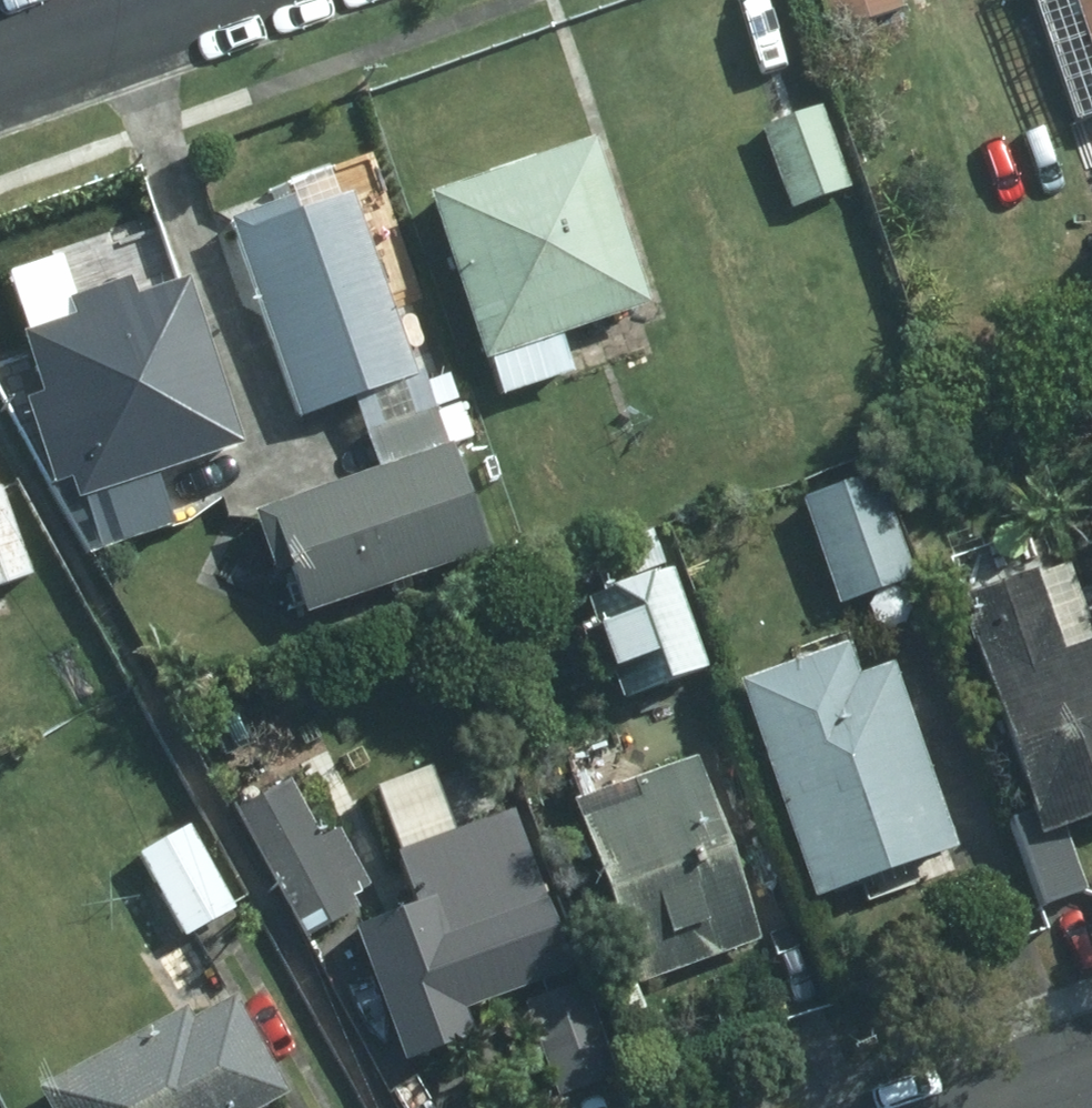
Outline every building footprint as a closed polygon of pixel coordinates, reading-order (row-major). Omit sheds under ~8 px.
[(896,0),(817,0),(834,40),(901,12),(896,0)] [(1091,125),(1091,0),(1049,0),(1091,125)] [(848,194),(817,111),(750,136),(781,219),(848,194)] [(643,322),(583,155),(422,213),(491,405),(569,377),(560,352),(643,322)] [(343,403),(354,431),(426,405),(372,267),(339,183),(208,234),(283,426),(343,403)] [(181,284),(17,350),(24,368),(0,378),(0,381),(92,557),(188,540),(172,500),(255,467),(181,284)] [(487,563),(426,405),(354,431),(376,487),(247,537),(287,640),(487,563)] [(871,486),(794,512),(828,613),(904,587),(871,486)] [(2,492),(0,492),(0,594),(31,584),(2,492)] [(1034,913),(1081,897),(1060,834),(1091,824),(1091,652),(1087,653),(1045,526),(920,566),(1034,913)] [(657,583),(575,613),(615,717),(696,686),(657,583)] [(831,659),(727,697),(807,914),(952,861),(880,668),(840,683),(831,659)] [(690,763),(562,812),(633,995),(761,945),(690,763)] [(358,912),(288,790),(240,818),(310,940),(358,912)] [(232,924),(182,831),(133,857),(183,950),(232,924)] [(603,1081),(540,907),(419,950),(405,910),(339,933),(392,1080),(467,1054),(454,1018),(508,999),(544,1102),(603,1081)] [(23,1103),(26,1107),(272,1107),(286,1100),(221,988),(23,1103)]
